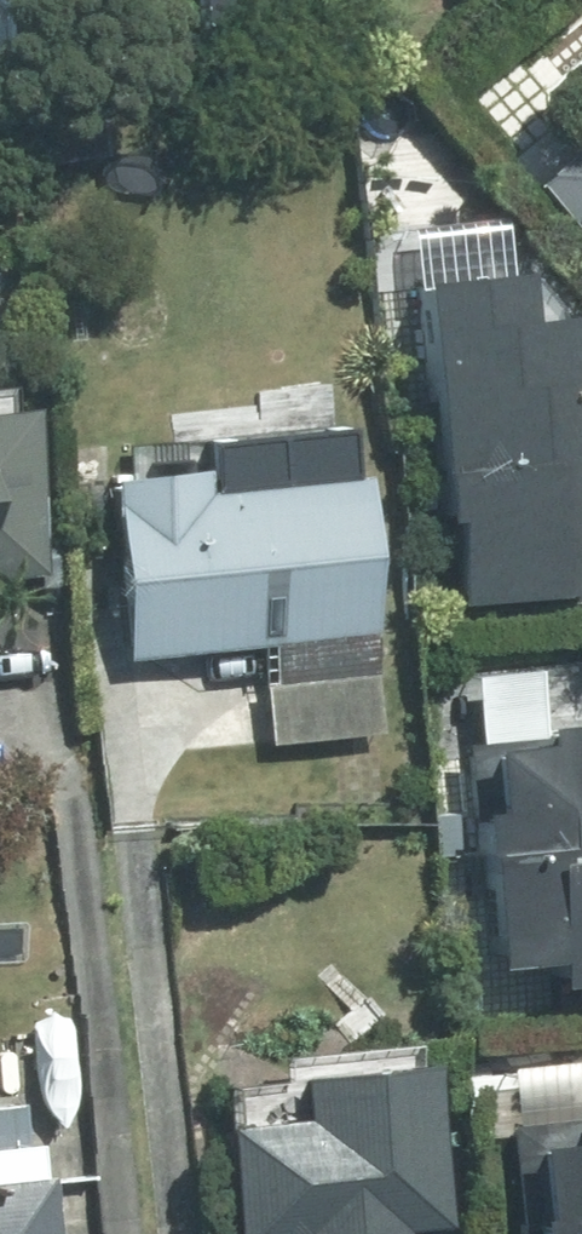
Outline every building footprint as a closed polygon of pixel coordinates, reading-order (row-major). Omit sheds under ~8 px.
[(537,175),(581,227),(581,136),(537,175)] [(401,284),(444,612),(576,595),(560,474),(581,471),(581,320),(510,329),(503,271),(401,284)] [(0,417),(0,581),(32,579),(12,415),(0,417)] [(336,457),(90,481),(118,664),(362,637),(336,457)] [(452,748),(477,966),(542,958),(545,985),(581,980),(581,699),(521,706),(525,740),(452,748)] [(217,1132),(227,1233),(382,1233),(381,1227),(429,1222),(412,1062),(276,1076),(281,1126),(217,1132)] [(507,1233),(581,1233),(581,1118),(497,1127),(507,1233)] [(30,1174),(0,1177),(0,1233),(38,1233),(30,1174)]
